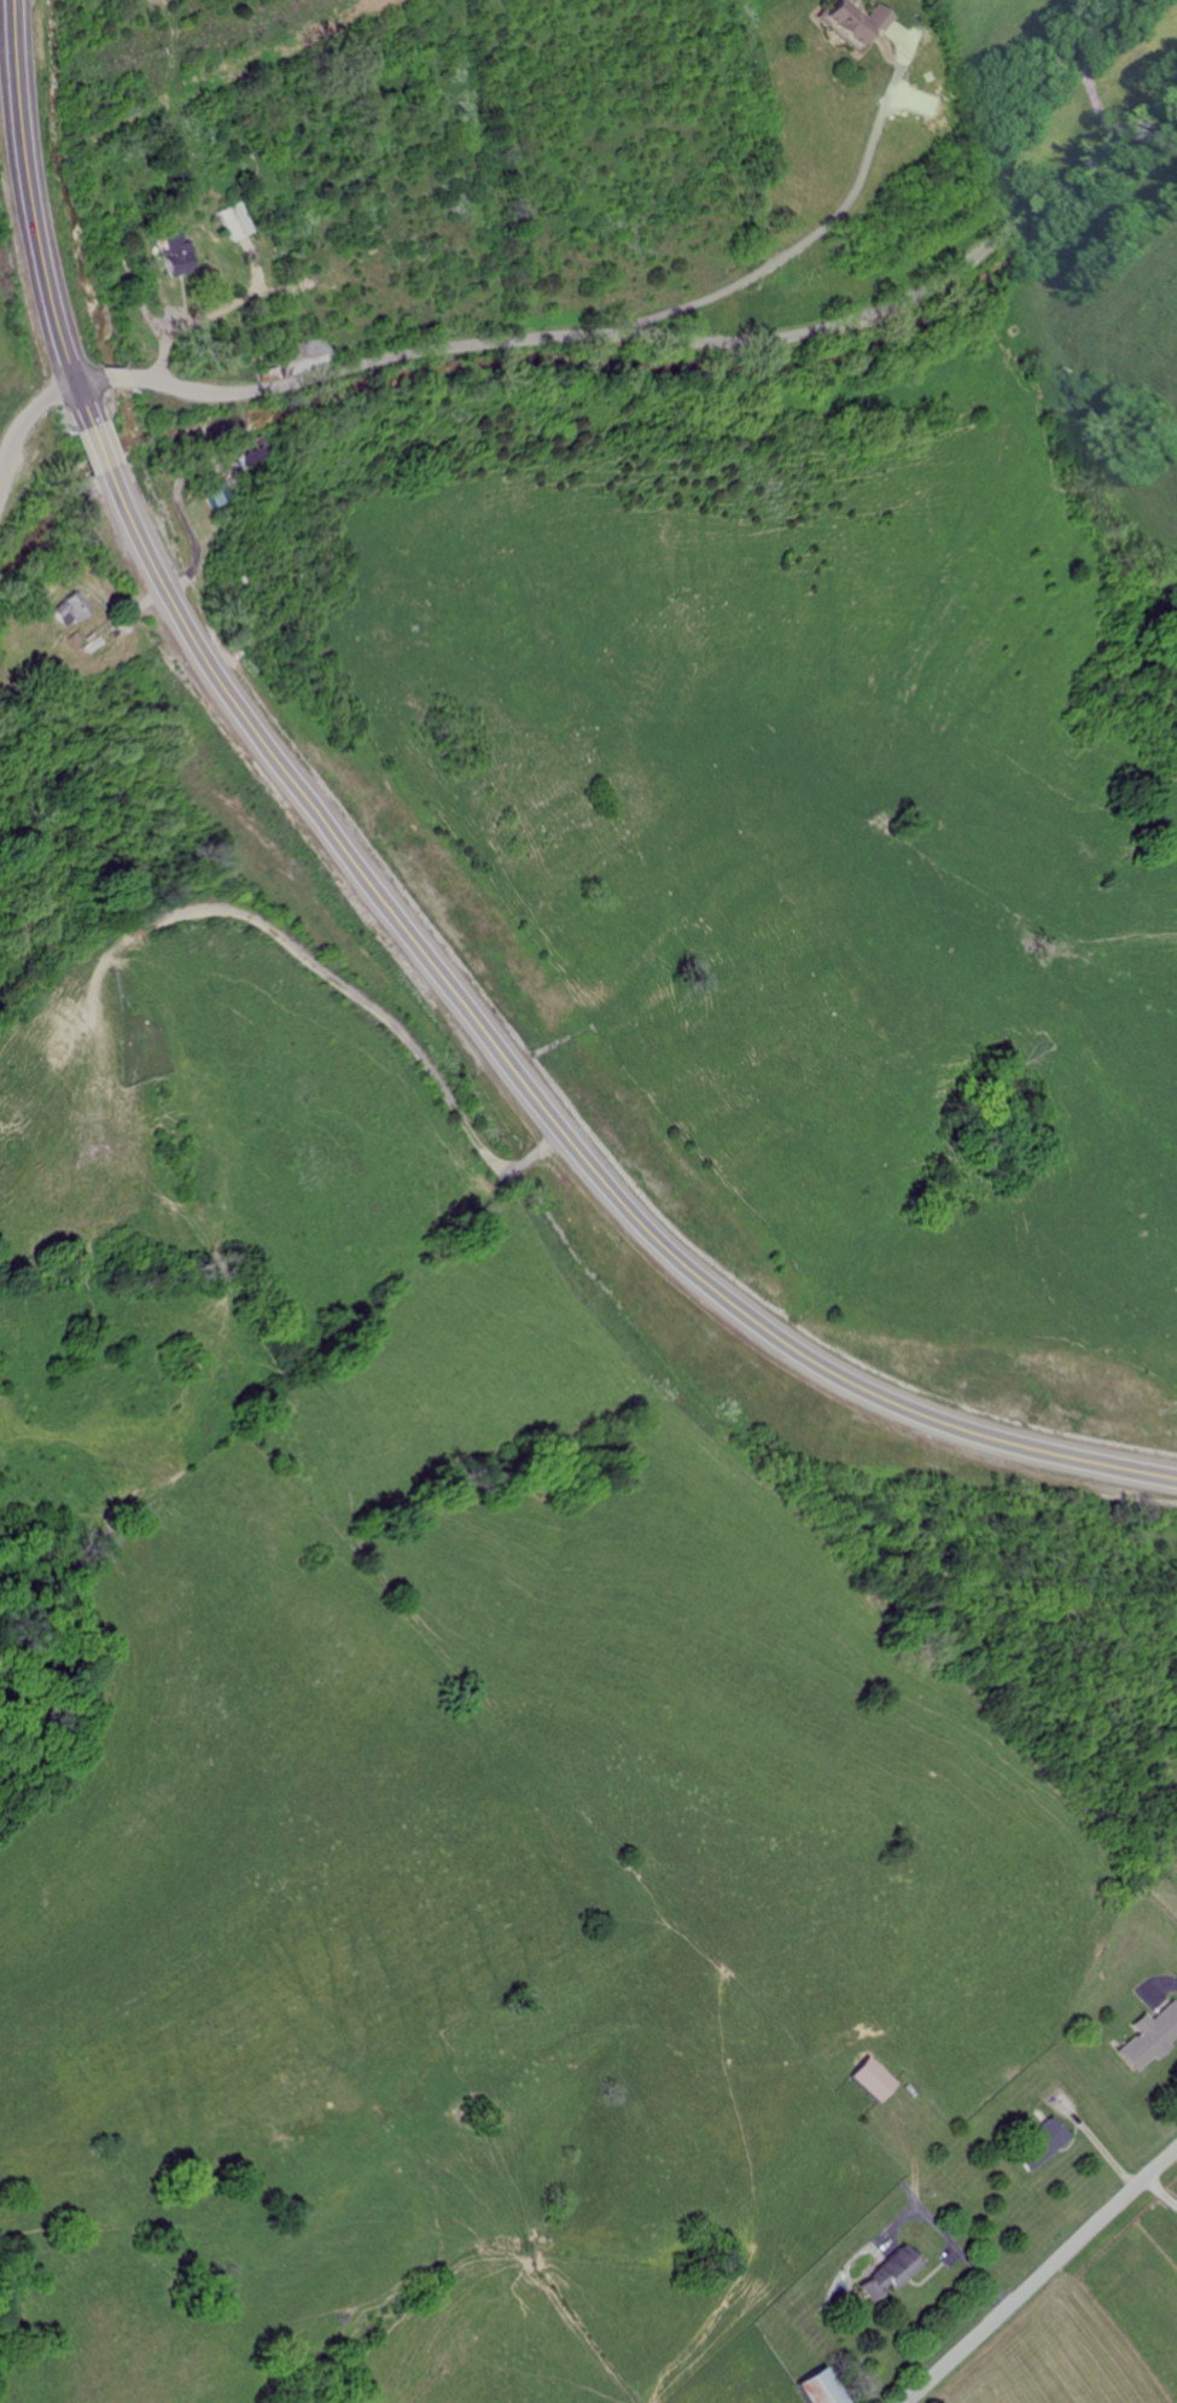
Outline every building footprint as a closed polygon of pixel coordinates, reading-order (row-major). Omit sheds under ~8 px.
[(876,3),(863,17),(845,0),(838,0),(822,17),(855,49),(874,28),(878,32),(891,17),(876,3)] [(191,242),(185,243),(184,233),(163,236),(168,275),(195,271),(191,242)] [(253,468),(280,457),(268,427),(241,438),(253,468)] [(72,630),(95,607),(79,590),(55,612),(72,630)] [(1153,2059),(1156,2062),(1170,2050),(1167,2045),(1176,2036),(1176,2006),(1174,2002),(1151,2022),(1145,2015),(1131,2027),(1138,2035),(1118,2053),(1135,2074),(1153,2059)] [(849,2076),(878,2103),(897,2083),(868,2056),(849,2076)] [(1070,2137),(1052,2117),(1013,2153),(1030,2172),(1070,2137)] [(920,2263),(903,2245),(857,2286),(874,2305),(920,2263)] [(826,2366),(796,2383),(808,2402),(848,2402),(826,2366)]
